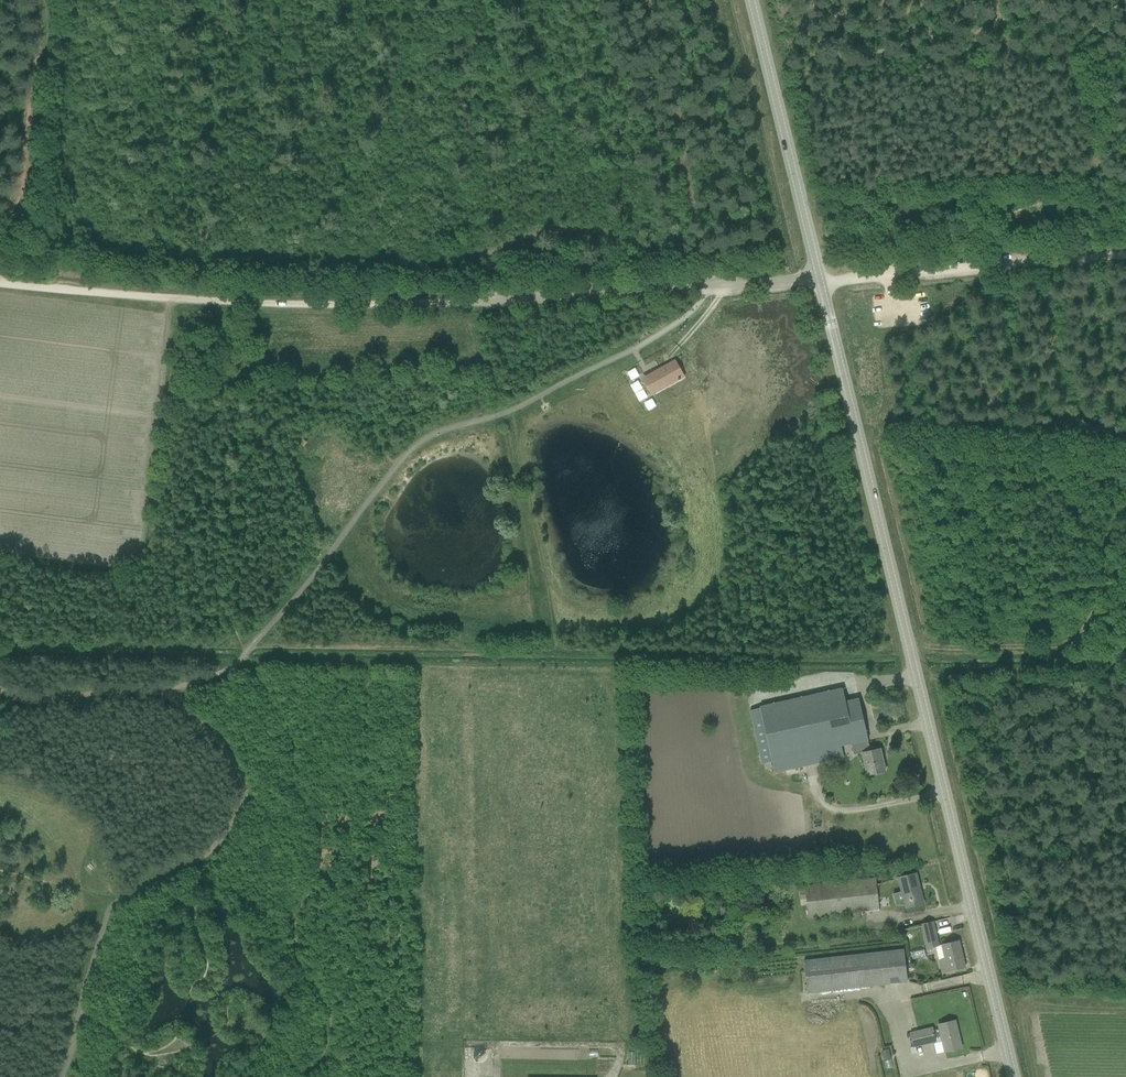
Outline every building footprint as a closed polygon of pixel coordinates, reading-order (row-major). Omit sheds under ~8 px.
[(645,378),(653,394),(678,380),(679,381),(681,379),(684,377),(675,361),(645,378)] [(629,384),(638,401),(647,396),(638,379),(629,384)] [(885,771),(880,749),(871,751),(859,698),(846,701),(843,688),(759,707),(749,710),(761,764),(764,763),(771,761),(772,761),(775,773),(844,757),(841,746),(860,742),(868,776),(885,771)] [(906,908),(923,903),(918,885),(919,885),(916,874),(899,878),(906,908)] [(800,895),(806,895),(809,916),(879,908),(876,878),(805,885),(798,886),(800,895)] [(927,948),(939,945),(933,922),(921,924),(927,948)] [(942,973),(965,967),(959,941),(941,945),(944,958),(939,960),(942,973)] [(804,961),(808,993),(908,982),(904,949),(804,961)] [(945,1052),(961,1048),(955,1021),(938,1025),(939,1029),(932,1031),(932,1028),(910,1033),(914,1048),(935,1043),(934,1039),(941,1038),(945,1052)] [(882,1050),(884,1057),(890,1056),(889,1049),(882,1050)]
